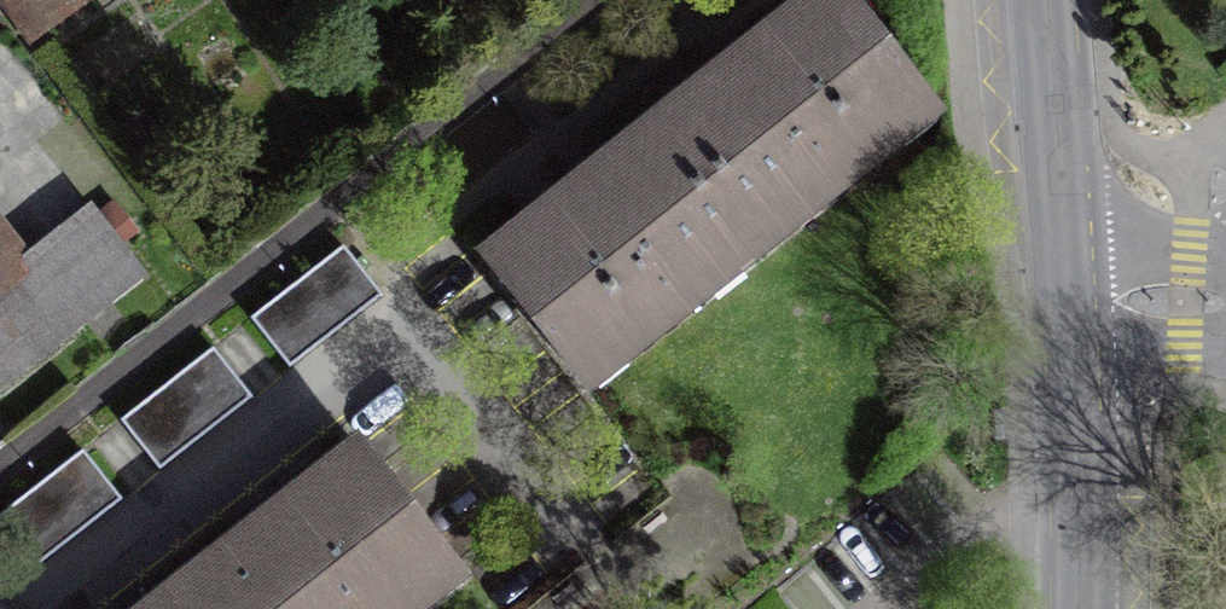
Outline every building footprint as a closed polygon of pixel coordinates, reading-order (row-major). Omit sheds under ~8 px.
[(30,39),(84,0),(1,0),(30,39)] [(767,246),(798,221),(788,209),(820,183),(831,197),(902,140),(890,132),(929,101),(847,0),(807,0),(739,54),(745,61),(735,70),(726,77),(720,69),(662,116),(767,246)] [(767,246),(662,116),(601,165),(605,170),(596,177),(585,186),(581,181),(488,256),(582,372),(615,346),(625,358),(709,290),(700,279),(733,253),(743,265),(767,246)] [(140,276),(94,217),(12,280),(0,264),(0,384),(140,276)] [(344,248),(254,318),(292,366),(382,296),(344,248)] [(215,348),(125,419),(163,467),(253,396),(215,348)] [(206,608),(419,608),(424,605),(415,593),(451,565),(358,445),(263,518),(268,525),(258,532),(249,540),(244,534),(184,581),(206,608)] [(0,516),(0,527),(32,568),(122,498),(84,450),(0,516)] [(184,581),(147,608),(206,608),(184,581)]
